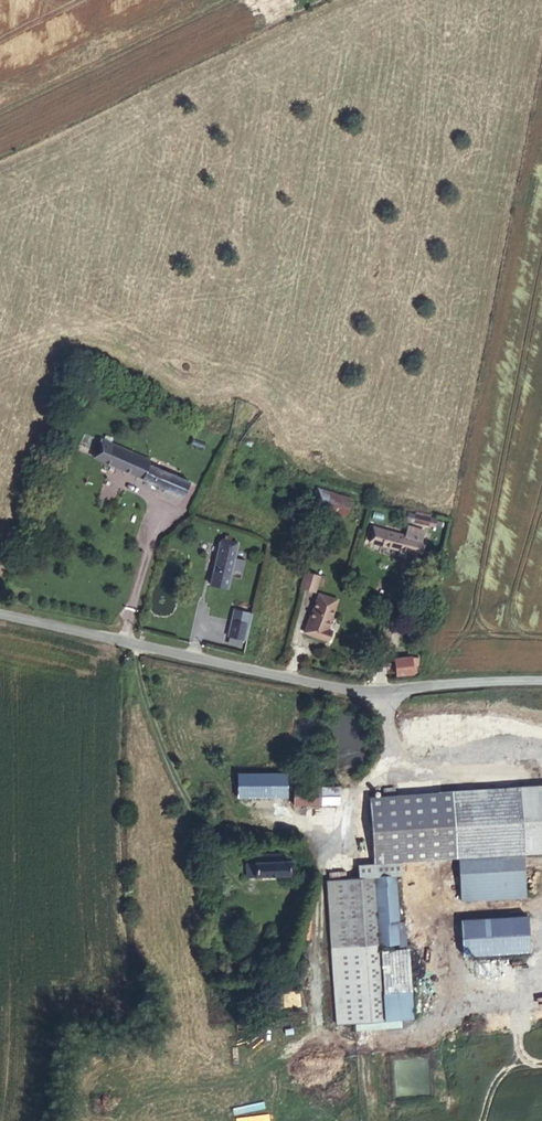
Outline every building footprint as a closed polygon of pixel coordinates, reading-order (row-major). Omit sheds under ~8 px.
[(142,458),(99,440),(91,458),(179,496),(185,483),(141,462),(142,458)] [(318,484),(312,503),(345,514),(350,496),(318,484)] [(432,522),(403,517),(401,525),(430,531),(432,522)] [(412,559),(419,535),(408,532),(405,541),(401,540),(368,531),(364,546),(396,555),(403,557),(412,559)] [(237,540),(224,536),(222,541),(215,539),(201,582),(221,589),(237,540)] [(324,574),(309,566),(303,582),(318,588),(324,574)] [(333,596),(317,591),(301,631),(326,640),(331,628),(322,624),(333,596)] [(239,608),(234,606),(230,617),(236,619),(239,608)] [(251,612),(239,608),(236,619),(230,617),(224,633),(241,639),(251,612)] [(391,656),(393,675),(418,673),(416,654),(391,656)] [(291,787),(273,786),(273,789),(272,804),(290,805),(291,787)] [(335,995),(410,990),(407,948),(380,950),(380,943),(375,874),(395,873),(402,872),(401,859),(457,855),(461,909),(526,906),(519,786),(453,789),(369,793),(374,860),(359,861),(360,875),(327,877),(335,995)] [(340,787),(293,789),(293,805),(339,804),(340,787)] [(257,853),(256,860),(257,876),(293,875),(292,859),(283,858),(282,853),(257,853)] [(257,876),(256,860),(247,860),(248,876),(257,876)] [(395,873),(375,874),(380,943),(400,942),(395,873)] [(526,914),(459,915),(460,953),(527,951),(526,914)]
